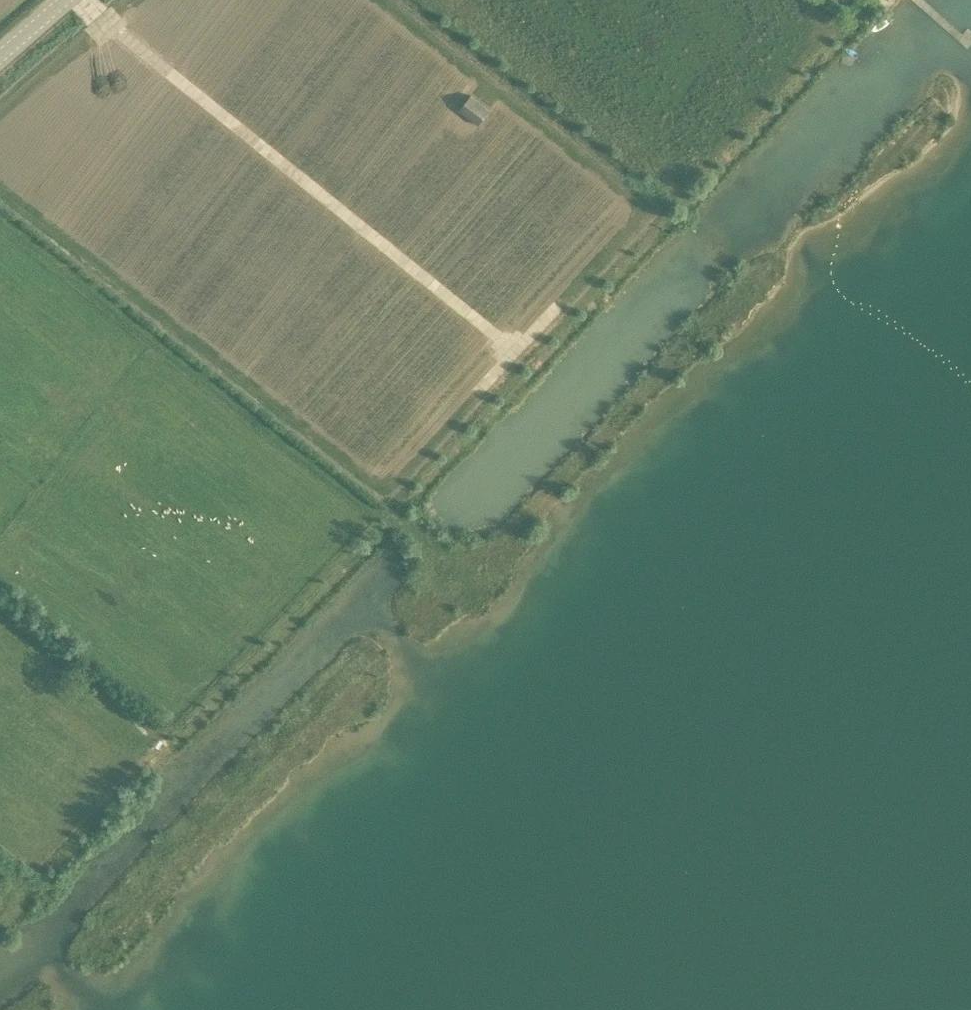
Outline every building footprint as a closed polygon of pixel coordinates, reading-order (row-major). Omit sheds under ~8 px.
[(471,94),(459,111),(480,125),(492,108),(471,94)]
